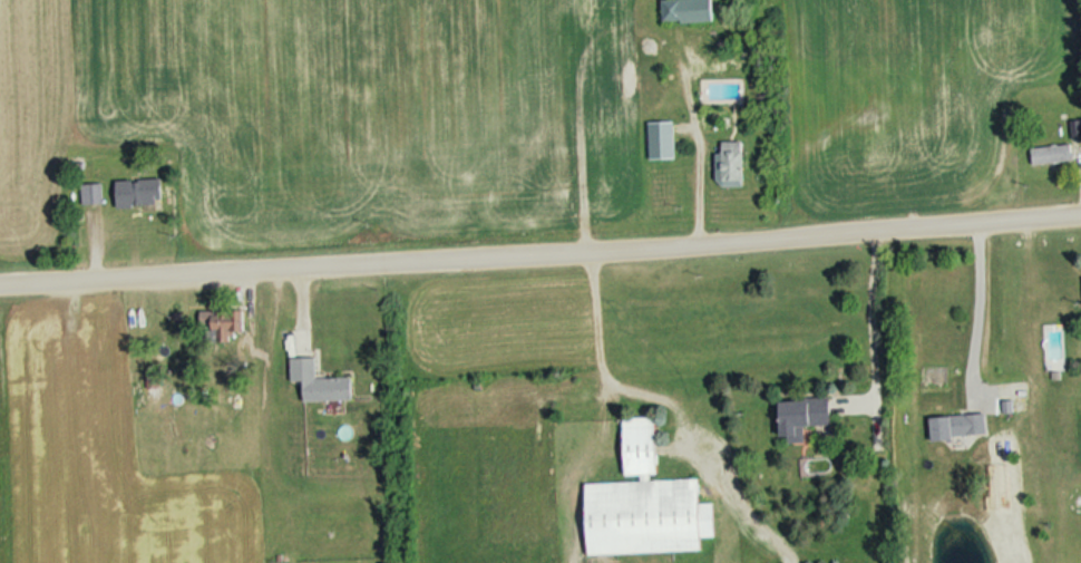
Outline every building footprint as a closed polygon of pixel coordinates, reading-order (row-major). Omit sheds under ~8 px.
[(712,0),(662,0),(663,20),(712,19),(712,0)] [(675,157),(674,119),(650,119),(650,157),(675,157)] [(717,139),(717,185),(744,185),(744,139),(717,139)] [(1076,140),(1031,148),(1033,165),(1078,157),(1076,140)] [(119,208),(163,207),(162,178),(119,178),(119,208)] [(83,184),(83,202),(103,202),(103,184),(83,184)] [(249,330),(248,309),(202,310),(202,328),(214,327),(215,341),(236,341),(236,330),(249,330)] [(305,380),(306,400),(350,398),(350,376),(318,377),(317,356),(293,357),(293,380),(305,380)] [(781,397),(782,440),(805,439),(804,424),(830,424),(830,396),(781,397)] [(933,437),(987,434),(986,411),(931,414),(933,437)] [(589,554),(702,550),(701,536),(715,536),(714,502),(700,503),(699,476),(657,478),(655,415),(623,416),(625,479),(586,480),(589,554)]
